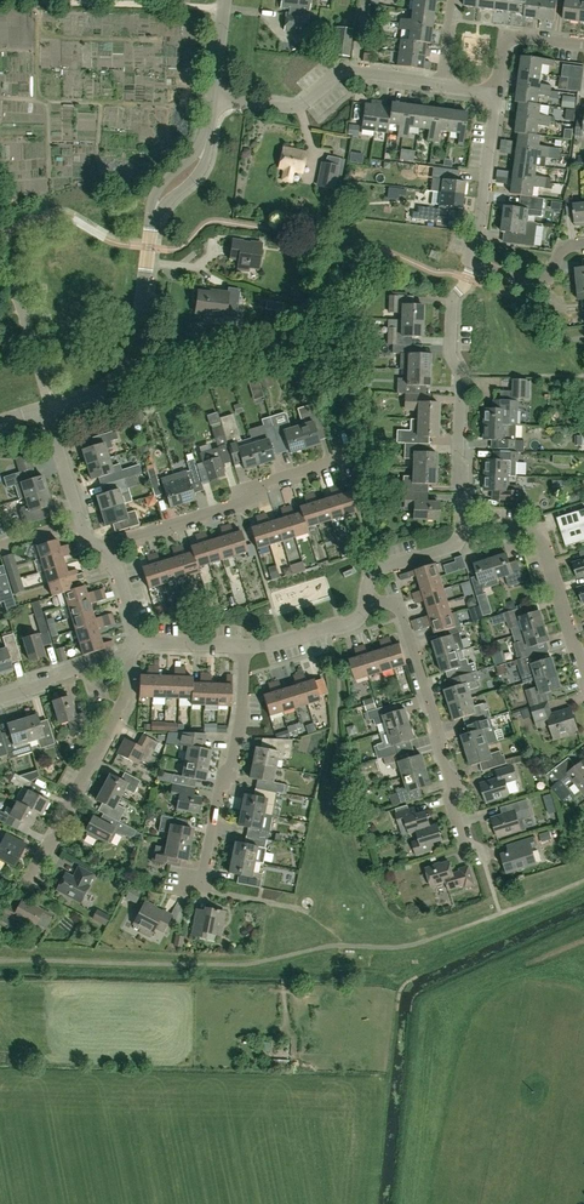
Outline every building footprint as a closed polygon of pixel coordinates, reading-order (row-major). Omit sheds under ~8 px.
[(310,0),(280,0),(280,8),(289,9),(288,14),(285,13),(283,31),(307,33),(308,16),(296,15),(296,12),(294,12),(294,9),(309,11),(310,0)] [(435,0),(409,0),(413,1),(412,10),(433,13),(435,0)] [(496,0),(480,0),(479,8),(494,10),(496,0)] [(511,0),(496,0),(494,10),(510,12),(511,0)] [(526,0),(511,0),(510,12),(524,14),(526,0)] [(541,0),(526,0),(524,14),(524,18),(539,20),(541,0)] [(558,1),(558,0),(541,0),(539,20),(555,22),(558,1)] [(582,0),(578,0),(558,0),(558,1),(566,2),(563,20),(579,22),(582,0)] [(431,28),(433,13),(412,10),(411,20),(400,18),(399,24),(431,28)] [(429,44),(431,28),(399,24),(398,29),(409,31),(408,41),(426,44),(429,44)] [(353,30),(337,28),(334,55),(350,57),(353,30)] [(425,49),(426,44),(408,41),(400,39),(398,53),(424,56),(428,57),(429,50),(425,49)] [(423,62),(424,56),(398,53),(397,66),(429,70),(430,62),(423,62)] [(522,57),(520,72),(541,74),(543,65),(553,66),(554,61),(522,57)] [(570,66),(564,65),(563,77),(568,77),(568,78),(583,80),(583,68),(570,66)] [(540,84),(541,74),(520,72),(518,87),(550,91),(551,86),(540,84)] [(581,92),(583,80),(568,78),(567,90),(581,92)] [(539,95),(549,97),(558,98),(559,92),(550,91),(518,87),(516,103),(520,103),(537,105),(538,104),(537,104),(539,95)] [(374,132),(378,101),(371,100),(370,105),(364,104),(361,130),(374,132)] [(389,125),(390,107),(385,107),(385,102),(378,101),(374,132),(387,133),(389,125)] [(402,137),(406,105),(391,103),(390,107),(389,125),(398,126),(397,137),(402,137)] [(541,105),(538,104),(537,105),(520,103),(516,103),(520,103),(518,118),(550,122),(551,117),(540,115),(541,105)] [(419,128),(421,107),(406,105),(402,137),(408,138),(409,127),(419,128)] [(432,141),(437,109),(421,107),(419,128),(428,130),(427,141),(432,141)] [(449,132),(451,111),(437,109),(432,141),(438,142),(439,131),(449,132)] [(566,120),(575,121),(576,110),(567,109),(566,120)] [(467,113),(451,111),(449,132),(458,134),(457,144),(463,145),(467,113)] [(549,127),(550,122),(518,118),(516,134),(520,134),(520,133),(537,136),(537,135),(539,126),(549,127)] [(577,120),(575,135),(583,136),(583,131),(583,121),(577,120)] [(564,139),(572,140),(573,130),(566,129),(564,139)] [(541,136),(537,135),(537,136),(520,133),(520,134),(516,134),(519,134),(517,148),(560,154),(561,148),(540,146),(541,136)] [(302,174),(306,152),(282,147),(278,169),(302,174)] [(559,159),(560,154),(517,148),(515,164),(537,167),(538,159),(549,160),(549,158),(559,159)] [(322,162),(317,187),(335,190),(340,166),(339,166),(341,159),(328,156),(325,163),(322,162)] [(536,176),(537,167),(515,164),(513,179),(554,184),(554,183),(552,183),(552,178),(536,176)] [(446,176),(447,169),(433,167),(432,175),(446,176)] [(464,196),(466,183),(432,178),(430,192),(433,192),(464,196)] [(534,187),(545,189),(553,190),(554,184),(513,179),(511,195),(521,196),(533,197),(534,187)] [(462,209),(464,196),(433,192),(431,204),(438,205),(438,206),(462,209)] [(529,209),(505,206),(504,219),(527,222),(528,215),(543,217),(545,199),(530,197),(529,209)] [(567,211),(567,216),(574,215),(575,226),(583,225),(583,204),(574,205),(573,200),(566,201),(567,211)] [(413,211),(412,218),(438,221),(439,209),(418,206),(418,212),(413,211)] [(534,246),(537,224),(527,222),(504,219),(502,232),(516,234),(514,244),(534,246)] [(258,263),(260,244),(232,241),(230,260),(239,261),(238,270),(248,272),(249,262),(258,263)] [(437,259),(439,254),(431,251),(428,256),(437,259)] [(198,292),(195,314),(225,318),(228,293),(215,292),(215,294),(198,292)] [(402,314),(402,321),(422,322),(423,306),(407,305),(408,297),(390,296),(389,313),(402,314)] [(422,338),(422,322),(402,321),(401,329),(388,329),(388,345),(392,345),(406,345),(406,337),(422,338)] [(406,345),(392,345),(392,354),(401,354),(400,361),(408,362),(407,370),(430,370),(431,365),(433,365),(433,355),(431,355),(406,354),(407,345),(406,345)] [(430,386),(430,370),(407,370),(407,379),(397,379),(396,394),(405,394),(414,394),(415,386),(430,386)] [(527,381),(514,380),(513,399),(527,399),(527,381)] [(414,394),(405,394),(404,408),(411,408),(411,411),(418,411),(418,419),(438,420),(439,403),(419,403),(419,394),(414,394)] [(517,425),(518,401),(498,401),(498,402),(495,402),(495,409),(486,409),(485,424),(517,425)] [(324,427),(319,411),(317,404),(298,410),(301,420),(303,419),(305,425),(298,427),(305,449),(320,445),(315,430),(324,427)] [(259,466),(253,444),(243,447),(233,414),(220,418),(223,429),(234,465),(242,462),(244,470),(259,466)] [(305,449),(298,427),(291,429),(286,415),(283,414),(270,418),(271,420),(277,442),(286,439),(290,454),(305,449)] [(437,437),(438,420),(418,419),(418,420),(411,419),(410,431),(397,431),(396,443),(404,444),(418,444),(418,437),(437,437)] [(269,444),(277,442),(271,420),(265,422),(267,429),(264,429),(265,432),(260,434),(263,441),(253,444),(259,466),(274,461),(269,444)] [(485,440),(492,441),(492,449),(516,450),(515,452),(518,452),(525,452),(525,440),(517,440),(517,425),(485,424),(485,440)] [(220,466),(230,463),(225,446),(228,445),(222,426),(212,429),(218,448),(217,448),(218,450),(201,455),(209,481),(224,476),(220,466)] [(113,447),(111,442),(118,440),(115,431),(94,438),(96,446),(82,450),(83,452),(81,454),(83,461),(85,461),(87,466),(109,459),(106,450),(113,447)] [(418,444),(404,444),(404,459),(413,459),(413,468),(436,469),(437,453),(422,453),(422,444),(418,444)] [(518,462),(518,452),(515,452),(494,451),(494,460),(486,460),(486,475),(509,476),(516,477),(516,468),(517,462),(518,462)] [(127,469),(122,471),(120,464),(111,466),(109,459),(87,466),(91,480),(105,476),(108,484),(124,479),(130,478),(130,477),(135,475),(134,471),(128,472),(127,469)] [(186,472),(174,476),(183,504),(195,501),(190,484),(200,479),(194,460),(187,462),(190,471),(186,472)] [(519,462),(519,474),(530,474),(530,462),(519,462)] [(159,486),(156,477),(153,468),(148,470),(150,479),(152,489),(159,486)] [(436,485),(436,469),(413,468),(413,477),(403,477),(402,492),(420,493),(421,484),(436,485)] [(20,500),(25,498),(47,492),(42,477),(29,481),(26,472),(4,478),(7,488),(15,485),(20,500)] [(508,491),(509,476),(486,475),(485,491),(493,491),(492,500),(520,501),(520,500),(527,501),(527,493),(521,493),(521,492),(508,491)] [(183,504),(174,476),(161,480),(170,508),(183,504)] [(129,493),(124,479),(108,484),(110,492),(96,497),(101,512),(123,505),(120,496),(129,493)] [(278,485),(282,502),(293,499),(289,482),(278,485)] [(339,485),(334,487),(343,517),(356,513),(350,492),(342,494),(339,485)] [(343,517),(334,487),(329,488),(332,498),(325,500),(331,520),(343,517)] [(52,506),(47,492),(25,498),(28,506),(21,508),(19,512),(24,525),(41,520),(38,511),(52,506)] [(331,520),(325,500),(317,502),(315,493),(309,494),(318,524),(331,520)] [(438,520),(439,503),(422,502),(422,494),(405,493),(404,507),(414,507),(413,519),(438,520)] [(318,524),(309,494),(304,496),(307,505),(299,508),(301,513),(305,528),(306,528),(318,524)] [(126,514),(123,505),(101,512),(102,517),(100,517),(103,527),(120,522),(122,530),(139,525),(135,511),(126,514)] [(305,528),(301,513),(294,516),(291,506),(286,508),(295,538),(308,534),(306,528),(305,528)] [(295,538),(286,508),(280,510),(283,519),(276,521),(282,542),(295,538)] [(583,542),(583,509),(572,513),(576,523),(560,528),(566,547),(583,542)] [(282,542),(276,521),(269,523),(266,514),(261,515),(270,545),(282,542)] [(270,545),(261,515),(255,517),(258,527),(251,529),(257,549),(270,545)] [(231,525),(225,526),(235,557),(247,553),(241,532),(233,534),(231,525)] [(235,557),(225,526),(220,528),(223,537),(216,540),(222,560),(235,557)] [(222,560),(216,540),(208,542),(205,533),(200,534),(210,564),(222,560)] [(210,564),(200,534),(195,536),(198,545),(190,547),(192,553),(196,568),(197,568),(210,564)] [(34,561),(70,550),(69,545),(59,548),(57,540),(37,546),(39,554),(34,556),(36,560),(34,561)] [(196,568),(192,553),(185,555),(182,546),(177,548),(186,578),(199,574),(197,568),(196,568)] [(186,578),(177,548),(172,549),(175,559),(167,561),(174,582),(186,578)] [(72,555),(70,550),(34,561),(38,573),(44,571),(65,565),(63,558),(72,555)] [(174,582),(167,561),(160,563),(157,554),(152,555),(161,585),(174,582)] [(507,554),(491,559),(497,579),(505,576),(509,587),(525,582),(520,567),(512,569),(507,554)] [(4,558),(7,569),(16,567),(12,555),(4,558)] [(161,585),(152,555),(147,557),(150,566),(142,569),(148,589),(161,585)] [(497,579),(491,559),(475,564),(478,576),(472,578),(477,597),(485,594),(484,589),(491,587),(489,581),(497,579)] [(574,563),(578,578),(583,576),(583,560),(574,563)] [(265,566),(266,572),(277,569),(275,563),(265,566)] [(440,577),(436,564),(400,575),(402,581),(418,576),(420,583),(440,577)] [(84,573),(84,572),(78,574),(76,570),(67,573),(65,565),(44,571),(48,584),(84,573)] [(19,579),(16,567),(7,569),(11,582),(19,579)] [(70,583),(79,580),(87,578),(85,572),(84,572),(84,573),(48,584),(52,597),(65,593),(72,590),(70,583)] [(6,575),(0,576),(0,600),(7,598),(10,609),(16,607),(6,575)] [(444,589),(440,577),(420,583),(422,590),(413,593),(415,599),(444,589)] [(23,592),(19,579),(11,582),(15,594),(23,592)] [(68,606),(106,594),(104,589),(87,594),(84,586),(72,590),(65,593),(52,597),(57,596),(61,607),(68,605),(68,606)] [(448,602),(444,589),(415,599),(416,604),(425,601),(428,608),(448,602)] [(90,604),(99,602),(107,599),(106,594),(68,606),(69,611),(72,618),(92,612),(90,604)] [(486,618),(495,615),(489,595),(481,598),(486,618)] [(39,600),(32,603),(41,633),(48,631),(39,600)] [(413,626),(458,613),(458,612),(452,614),(448,602),(428,608),(430,615),(412,621),(413,626)] [(523,608),(506,613),(510,629),(517,627),(520,634),(545,626),(540,611),(526,616),(523,608)] [(76,630),(113,619),(112,614),(94,619),(92,612),(72,618),(76,630)] [(462,625),(458,613),(413,626),(415,631),(433,626),(436,634),(445,631),(461,626),(462,625)] [(98,630),(107,627),(115,624),(113,619),(76,630),(79,643),(100,637),(98,630)] [(464,650),(459,634),(463,633),(461,626),(445,631),(447,638),(433,642),(438,658),(458,652),(464,650)] [(550,641),(545,626),(520,634),(520,635),(525,633),(527,640),(515,644),(520,659),(537,654),(535,646),(550,641)] [(0,651),(0,675),(13,671),(7,652),(18,649),(13,635),(2,638),(6,649),(0,651)] [(29,661),(45,657),(38,635),(23,640),(29,661)] [(102,644),(100,637),(79,643),(83,656),(113,647),(111,641),(102,644)] [(390,637),(385,639),(394,669),(407,665),(400,644),(393,646),(390,637)] [(394,669),(385,639),(379,641),(382,650),(375,652),(381,673),(394,669)] [(381,673),(375,652),(367,654),(365,645),(360,647),(369,677),(381,673)] [(63,647),(56,649),(60,663),(67,660),(63,647)] [(369,677),(360,647),(354,649),(357,658),(350,660),(356,681),(369,677)] [(477,671),(475,663),(469,665),(467,659),(460,661),(458,652),(438,658),(443,673),(457,669),(459,677),(461,677),(477,671)] [(557,673),(552,658),(537,663),(535,655),(520,659),(517,660),(525,683),(537,679),(557,673)] [(152,698),(154,667),(148,666),(148,676),(140,676),(139,698),(152,698)] [(165,699),(166,677),(159,677),(159,667),(154,667),(152,698),(165,699)] [(178,699),(180,668),(174,667),(174,677),(166,677),(165,699),(178,699)] [(185,668),(180,668),(178,699),(191,700),(193,684),(193,678),(185,678),(185,668)] [(461,677),(459,677),(449,680),(452,688),(445,690),(450,705),(472,698),(469,690),(479,687),(477,681),(480,680),(477,671),(461,677)] [(303,673),(298,675),(308,705),(320,701),(314,680),(306,682),(303,673)] [(561,688),(557,673),(537,679),(539,687),(527,690),(532,706),(549,701),(547,693),(561,688)] [(204,706),(206,675),(200,674),(200,684),(193,684),(191,700),(191,705),(204,706)] [(218,706),(218,685),(211,685),(211,675),(206,675),(204,706),(218,706)] [(308,705),(298,675),(293,676),(296,685),(289,688),(295,709),(308,705)] [(226,685),(218,685),(218,706),(231,707),(232,676),(227,676),(226,685)] [(295,709),(289,688),(281,690),(278,681),(273,683),(283,713),(295,709)] [(283,713),(273,683),(268,684),(271,693),(263,696),(270,717),(283,713)] [(72,733),(88,728),(83,713),(75,715),(69,697),(53,702),(60,724),(69,721),(72,733)] [(474,707),(472,698),(450,705),(455,720),(472,715),(475,723),(491,718),(492,718),(489,709),(486,710),(484,704),(474,707)] [(567,733),(578,730),(571,708),(552,714),(548,703),(532,707),(538,727),(550,724),(555,740),(568,736),(567,733)] [(384,707),(367,712),(370,721),(375,720),(376,726),(386,723),(388,731),(410,724),(406,709),(387,715),(384,707)] [(37,716),(22,720),(32,752),(29,742),(38,740),(41,749),(55,744),(50,727),(42,730),(37,716)] [(495,731),(491,718),(475,723),(469,725),(472,733),(462,736),(466,751),(488,744),(485,734),(495,731)] [(32,752),(22,720),(7,725),(12,739),(3,742),(8,755),(9,759),(17,756),(32,752)] [(148,722),(148,731),(174,731),(174,722),(148,722)] [(415,740),(410,724),(388,731),(382,733),(386,743),(375,747),(379,760),(385,758),(399,754),(397,745),(415,740)] [(211,751),(204,750),(207,734),(180,734),(177,745),(180,745),(179,749),(181,752),(186,753),(185,762),(208,766),(211,751)] [(151,756),(158,744),(143,736),(137,746),(125,739),(117,755),(136,765),(139,761),(151,767),(155,758),(151,756)] [(290,759),(293,740),(275,739),(272,752),(256,748),(253,763),(275,768),(277,760),(290,759)] [(491,754),(488,744),(466,751),(471,766),(487,761),(490,769),(507,764),(504,755),(502,756),(501,751),(491,754)] [(399,754),(385,758),(387,766),(392,765),(394,770),(401,767),(404,777),(427,770),(422,755),(402,762),(399,754)] [(583,762),(577,767),(570,757),(552,771),(548,774),(556,786),(552,789),(562,801),(572,794),(567,787),(574,782),(583,794),(583,762)] [(205,782),(208,766),(185,762),(182,777),(172,775),(172,776),(169,776),(168,783),(170,783),(173,784),(188,787),(190,779),(205,782)] [(272,783),(275,768),(253,763),(250,779),(265,782),(263,790),(277,793),(282,794),(284,785),(272,783)] [(506,783),(518,779),(514,766),(497,771),(500,779),(492,782),(492,781),(481,784),(486,802),(497,798),(497,799),(510,795),(506,783)] [(415,790),(432,785),(427,770),(404,777),(407,787),(397,790),(401,803),(418,798),(415,790)] [(26,790),(30,782),(15,774),(11,782),(26,790)] [(109,775),(102,788),(120,797),(124,790),(133,794),(140,782),(127,775),(123,782),(109,775)] [(202,798),(194,797),(195,788),(188,787),(173,784),(169,801),(178,803),(176,810),(199,814),(202,798)] [(116,805),(120,797),(102,788),(96,801),(109,808),(105,816),(106,816),(118,822),(125,810),(116,805)] [(274,806),(277,793),(263,790),(261,790),(260,798),(244,795),(241,811),(264,815),(272,816),(274,806)] [(21,805),(37,813),(37,814),(41,816),(49,802),(29,791),(21,805)] [(519,821),(533,817),(527,800),(507,806),(510,814),(492,819),(497,837),(522,829),(519,821)] [(21,805),(17,803),(14,809),(7,806),(4,813),(0,810),(0,820),(6,824),(10,816),(30,827),(37,814),(37,813),(21,805)] [(296,812),(303,815),(307,805),(300,803),(296,812)] [(426,812),(417,815),(415,808),(396,814),(400,827),(407,824),(410,834),(417,832),(417,831),(431,827),(426,812)] [(254,829),(252,838),(266,840),(267,840),(270,826),(262,825),(264,815),(241,811),(238,826),(254,829)] [(133,837),(136,831),(118,822),(106,816),(102,822),(92,817),(85,832),(88,833),(87,835),(96,840),(97,838),(106,843),(107,842),(110,843),(115,833),(126,836),(130,838),(133,837)] [(169,834),(167,841),(190,845),(193,830),(177,826),(178,820),(161,816),(158,832),(169,834)] [(438,824),(431,827),(417,831),(417,832),(420,840),(413,843),(417,855),(436,850),(434,842),(443,840),(438,824)] [(26,845),(6,834),(0,846),(0,859),(14,867),(26,845)] [(263,854),(266,840),(252,838),(251,837),(250,845),(235,842),(232,858),(254,862),(261,864),(263,854)] [(576,837),(570,841),(577,851),(583,847),(576,837)] [(531,847),(536,846),(533,838),(517,843),(520,851),(503,856),(508,872),(536,863),(531,847)] [(165,864),(168,864),(180,867),(181,859),(187,861),(190,845),(167,841),(166,848),(155,846),(152,863),(164,865),(165,864)] [(252,872),(254,862),(232,858),(229,873),(243,876),(242,885),(259,888),(262,874),(252,872)] [(460,870),(461,872),(454,874),(450,862),(427,869),(432,887),(447,882),(450,890),(465,885),(466,888),(475,885),(469,867),(460,870)] [(88,885),(94,875),(79,867),(73,877),(66,873),(57,890),(80,903),(89,886),(88,885)] [(43,910),(22,900),(16,912),(7,907),(0,921),(9,925),(14,916),(34,927),(36,923),(46,927),(52,915),(43,911),(43,910)] [(146,903),(137,920),(133,927),(150,936),(154,928),(162,933),(171,916),(146,903)] [(221,935),(225,913),(206,909),(204,919),(196,918),(193,936),(205,938),(206,932),(221,935)] [(93,911),(91,917),(104,922),(106,916),(93,911)]
